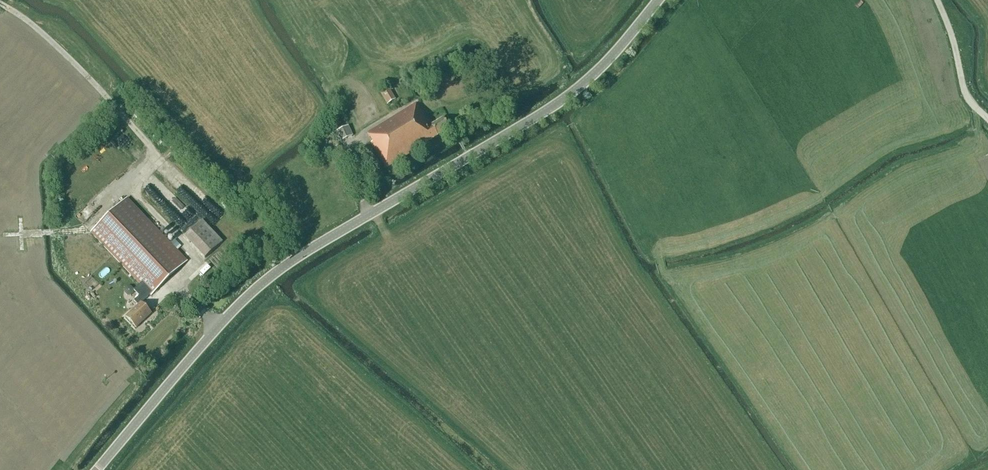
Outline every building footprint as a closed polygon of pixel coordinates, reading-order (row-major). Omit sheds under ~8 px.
[(387,104),(395,99),(388,87),(380,92),(387,104)] [(427,142),(449,129),(443,118),(430,126),(416,103),(367,133),(373,142),(371,143),(386,168),(427,143),(427,142)] [(341,141),(352,136),(348,127),(337,132),(341,141)] [(140,211),(127,198),(91,233),(103,246),(139,285),(133,290),(139,296),(134,301),(138,305),(125,317),(136,328),(151,313),(141,303),(149,295),(150,296),(187,261),(140,211)] [(205,259),(222,242),(201,220),(184,237),(205,259)]
